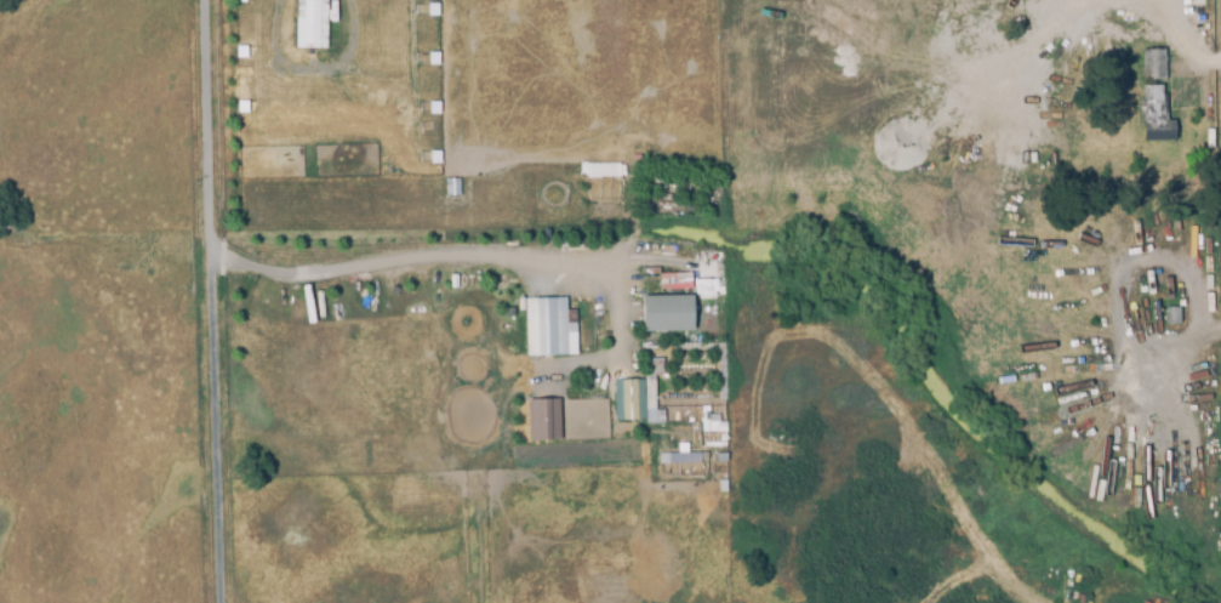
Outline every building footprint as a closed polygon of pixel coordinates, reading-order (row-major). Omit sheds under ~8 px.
[(324,48),(325,0),(295,0),(294,48),(324,48)] [(1142,83),(1140,52),(1163,51),(1164,81),(1142,83)] [(1142,143),(1141,87),(1159,87),(1160,123),(1172,123),(1172,142),(1142,143)] [(586,163),(618,163),(620,176),(586,176),(586,163)] [(444,167),(443,176),(434,175),(434,167),(444,167)] [(460,177),(460,194),(445,194),(445,178),(460,177)] [(689,272),(658,273),(658,289),(689,289),(689,272)] [(719,297),(718,278),(694,279),(694,297),(719,297)] [(640,296),(641,331),(692,330),(691,294),(640,296)] [(524,356),(575,354),(574,309),(565,309),(564,297),(523,298),(524,356)] [(1164,328),(1164,309),(1182,308),(1183,326),(1164,328)] [(612,380),(613,415),(620,415),(620,421),(662,420),(662,409),(654,409),(653,374),(659,374),(659,359),(643,359),(644,378),(619,379),(619,380),(612,380)] [(558,398),(526,399),(526,440),(558,439),(558,398)] [(658,452),(658,474),(680,474),(680,462),(688,462),(688,475),(695,475),(695,463),(698,463),(698,452),(685,452),(685,443),(676,443),(676,452),(658,452)]
